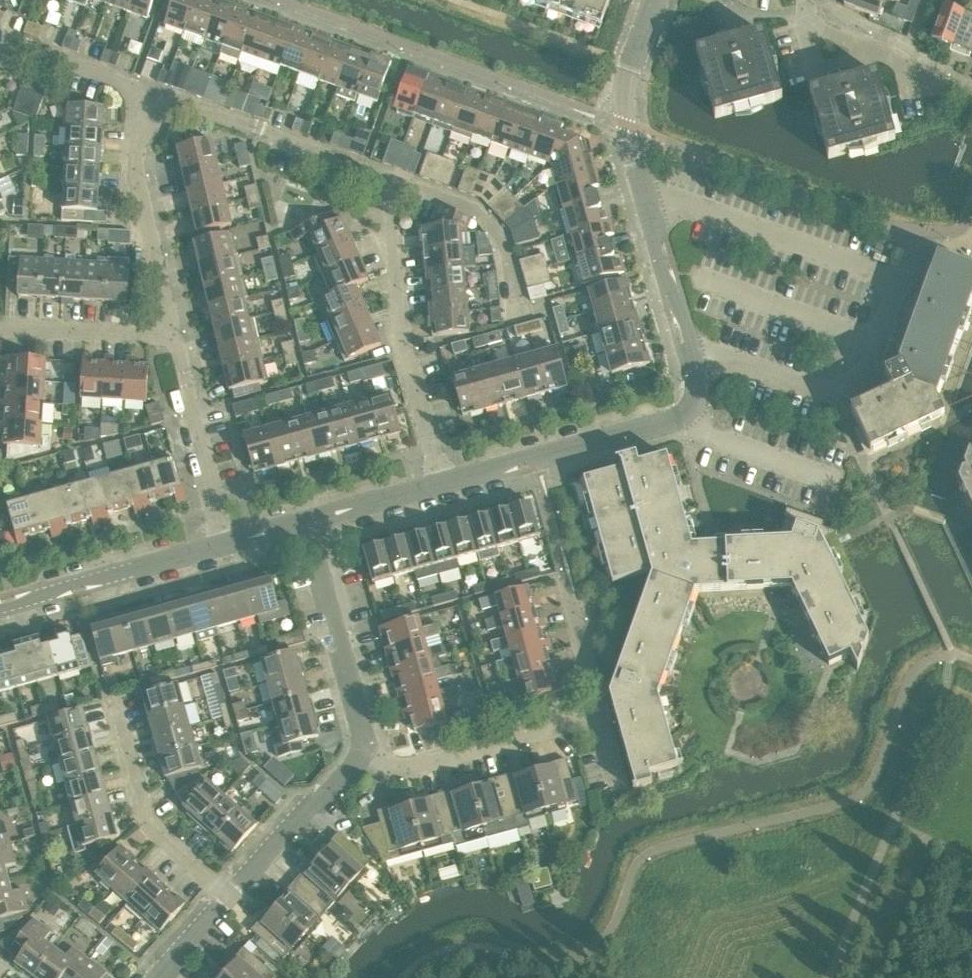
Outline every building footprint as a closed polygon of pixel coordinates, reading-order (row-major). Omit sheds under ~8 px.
[(130,0),(108,0),(107,4),(126,11),(130,0)] [(126,11),(146,18),(153,0),(130,0),(126,11)] [(196,0),(173,0),(164,25),(185,32),(196,0)] [(218,0),(196,0),(185,32),(204,39),(218,0)] [(237,7),(218,0),(204,39),(223,46),(237,7)] [(600,26),(609,0),(528,0),(600,26)] [(883,0),(846,0),(844,5),(877,17),(883,0)] [(920,0),(910,0),(907,7),(916,11),(920,0)] [(950,46),(962,12),(943,5),(931,39),(950,46)] [(243,53),(257,14),(237,7),(223,46),(224,47),(220,55),(239,62),(242,53),(243,53)] [(912,24),(916,11),(907,7),(902,20),(912,24)] [(962,12),(950,46),(964,51),(971,54),(971,16),(962,12)] [(262,60),(276,21),(257,14),(243,53),(262,60)] [(281,67),(295,28),(276,21),(262,60),(281,67)] [(30,36),(34,25),(28,22),(24,34),(30,36)] [(39,40),(43,28),(34,25),(30,36),(39,40)] [(300,74),(314,35),(295,28),(281,67),(300,74)] [(713,119),(780,100),(760,33),(729,41),(694,52),(702,80),(713,119)] [(319,81),(333,41),(314,35),(300,74),(319,81)] [(69,50),(73,39),(66,36),(62,48),(69,50)] [(77,53),(82,42),(73,39),(69,50),(77,53)] [(338,88),(352,48),(333,41),(319,81),(338,88)] [(357,95),(371,55),(352,48),(338,88),(335,95),(355,102),(357,95)] [(108,65),(112,53),(105,50),(100,62),(108,65)] [(116,67),(120,56),(112,53),(108,65),(116,67)] [(357,95),(376,102),(390,62),(371,55),(357,95)] [(166,85),(173,88),(185,92),(193,69),(172,61),(168,73),(170,73),(166,85)] [(204,99),(212,76),(193,69),(185,92),(204,99)] [(412,118),(427,76),(408,69),(393,108),(397,110),(396,113),(412,118)] [(170,73),(168,73),(162,71),(158,82),(166,85),(170,73)] [(827,158),(893,140),(874,73),(842,82),(808,92),(827,158)] [(228,94),(227,94),(231,83),(212,76),(204,99),(224,106),(228,94)] [(432,123),(447,83),(427,76),(412,118),(429,124),(430,122),(432,123)] [(267,102),(272,90),(253,83),(249,96),(267,102)] [(451,133),(466,90),(447,83),(432,123),(436,124),(435,127),(451,133)] [(32,94),(22,90),(21,90),(12,112),(24,116),(32,94)] [(471,136),(485,97),(466,90),(451,133),(467,139),(468,135),(471,136)] [(35,120),(43,98),(32,94),(24,116),(35,120)] [(230,109),(235,97),(228,94),(224,106),(230,109)] [(489,146),(505,104),(485,97),(471,136),(474,137),(473,140),(489,146)] [(510,149),(523,111),(505,104),(489,146),(505,152),(506,149),(509,150),(510,149)] [(262,120),(266,108),(259,106),(255,118),(262,120)] [(101,130),(103,109),(68,107),(67,128),(101,130)] [(266,108),(262,120),(269,123),(274,111),(266,108)] [(527,160),(543,118),(523,111),(510,149),(509,150),(512,152),(511,155),(527,160)] [(548,165),(559,133),(562,125),(543,118),(527,160),(544,166),(545,163),(548,165)] [(300,134),(304,122),(296,119),(292,131),(300,134)] [(307,136),(311,125),(304,122),(300,134),(307,136)] [(100,151),(101,130),(67,128),(65,149),(100,151)] [(362,156),(367,145),(371,132),(359,128),(355,140),(343,136),(338,148),(362,156)] [(338,148),(343,136),(335,133),(330,145),(338,148)] [(590,156),(587,143),(559,133),(548,165),(550,167),(590,156)] [(27,146),(28,135),(17,135),(17,146),(27,146)] [(45,147),(46,136),(35,136),(34,147),(45,147)] [(182,170),(217,162),(212,140),(177,148),(182,170)] [(395,168),(403,144),(391,140),(382,163),(395,168)] [(234,146),(237,157),(248,154),(246,144),(234,146)] [(407,172),(415,149),(403,144),(395,168),(407,172)] [(27,157),(27,146),(17,146),(16,156),(27,157)] [(44,157),(45,147),(34,147),(33,157),(44,157)] [(99,171),(100,151),(65,149),(64,169),(99,171)] [(251,166),(248,154),(237,157),(240,168),(251,166)] [(433,182),(441,159),(427,154),(419,177),(433,182)] [(553,188),(596,176),(590,156),(550,167),(551,170),(547,171),(552,188),(553,188)] [(447,187),(456,164),(441,159),(433,182),(447,187)] [(187,191),(221,183),(217,162),(182,170),(187,191)] [(471,196),(480,172),(466,167),(457,191),(471,196)] [(98,191),(99,171),(64,169),(63,189),(98,191)] [(480,199),(494,178),(480,172),(471,196),(480,199)] [(42,188),(43,177),(32,176),(32,187),(42,188)] [(553,188),(552,188),(557,205),(559,212),(560,212),(598,201),(596,196),(592,193),(590,194),(589,190),(599,187),(596,176),(553,188)] [(505,189),(495,178),(494,178),(480,199),(488,207),(505,189)] [(192,212),(226,204),(221,183),(187,191),(192,212)] [(247,199),(258,196),(255,186),(244,188),(247,199)] [(97,212),(98,191),(63,189),(61,222),(85,223),(86,212),(97,212)] [(495,215),(514,198),(505,189),(488,207),(495,215)] [(250,210),(261,208),(258,196),(247,199),(250,210)] [(502,223),(523,208),(514,198),(495,215),(502,223)] [(23,217),(24,201),(14,200),(13,213),(13,216),(23,217)] [(597,211),(600,208),(598,201),(560,212),(567,236),(610,225),(607,213),(597,216),(595,212),(597,211)] [(197,234),(231,226),(226,204),(192,212),(197,234)] [(466,227),(469,217),(443,208),(436,226),(421,228),(424,250),(461,247),(458,225),(466,227)] [(533,219),(523,208),(502,223),(510,231),(532,219),(533,219)] [(341,220),(333,224),(329,215),(291,232),(295,241),(305,237),(314,257),(350,241),(341,220)] [(515,246),(539,239),(533,219),(532,219),(510,231),(511,232),(515,246)] [(567,236),(562,238),(569,262),(576,260),(611,250),(609,244),(605,242),(604,242),(603,238),(613,235),(610,225),(567,236)] [(65,239),(66,228),(55,227),(54,238),(65,239)] [(77,240),(78,228),(66,228),(65,239),(77,240)] [(108,242),(109,231),(98,230),(97,241),(108,242)] [(130,246),(131,232),(109,231),(108,242),(108,245),(130,246)] [(238,256),(238,255),(232,233),(193,242),(199,264),(238,256)] [(489,246),(487,242),(483,233),(476,234),(477,247),(489,246)] [(259,251),(270,248),(268,237),(256,240),(259,251)] [(322,277),(359,260),(350,241),(314,257),(322,277)] [(492,255),(491,251),(489,246),(477,247),(478,257),(492,255)] [(426,272),(463,268),(461,247),(424,250),(426,272)] [(615,258),(613,257),(611,250),(576,260),(579,268),(575,269),(579,286),(623,273),(620,261),(617,262),(615,258)] [(61,300),(61,306),(73,307),(73,301),(83,301),(85,263),(76,262),(76,256),(66,255),(66,262),(64,262),(61,300)] [(281,268),(292,266),(290,255),(279,258),(281,268)] [(522,274),(546,268),(543,255),(519,261),(522,274)] [(934,397),(971,290),(971,269),(932,255),(927,270),(929,270),(899,357),(894,355),(888,371),(883,374),(891,391),(850,410),(869,452),(944,417),(934,397)] [(42,260),(40,299),(61,300),(64,262),(53,261),(54,257),(44,256),(44,260),(42,260)] [(204,286),(243,276),(238,256),(199,264),(204,286)] [(40,299),(42,260),(8,258),(6,290),(18,291),(18,297),(40,299)] [(104,303),(107,259),(97,258),(97,264),(85,263),(83,301),(104,303)] [(264,272),(275,269),(272,258),(261,261),(264,272)] [(107,259),(104,303),(127,304),(129,260),(107,259)] [(355,286),(368,281),(359,260),(322,277),(330,295),(331,296),(355,286)] [(284,280),(295,277),(292,266),(281,268),(284,280)] [(428,293),(465,290),(463,268),(426,272),(428,293)] [(535,287),(551,283),(546,268),(522,274),(530,302),(538,299),(535,287)] [(266,283),(278,280),(275,269),(264,272),(266,283)] [(488,287),(498,286),(497,273),(487,274),(488,287)] [(244,298),(244,299),(248,298),(243,276),(204,286),(209,306),(244,298)] [(593,312),(632,301),(626,280),(587,291),(593,312)] [(363,306),(355,286),(331,296),(330,295),(317,301),(327,322),(363,306)] [(489,301),(499,300),(498,286),(488,287),(489,301)] [(289,302),(300,299),(298,287),(286,290),(289,302)] [(430,314),(467,311),(465,290),(428,293),(430,314)] [(249,320),(249,319),(244,299),(244,298),(209,306),(214,328),(249,320)] [(274,314),(285,311),(283,300),(271,303),(274,314)] [(599,333),(638,322),(632,301),(593,312),(599,333)] [(335,341),(372,325),(363,306),(327,322),(335,341)] [(556,322),(566,320),(562,306),(552,309),(556,322)] [(491,323),(501,322),(500,308),(490,309),(491,323)] [(276,325),(288,322),(285,311),(274,314),(276,325)] [(432,337),(469,333),(467,311),(430,314),(432,337)] [(219,349),(258,340),(253,318),(249,319),(249,320),(214,328),(219,349)] [(307,330),(308,330),(305,319),(293,321),(296,333),(307,330)] [(530,334),(543,330),(540,320),(527,324),(530,334)] [(560,336),(570,333),(566,320),(556,322),(560,336)] [(605,353),(643,343),(638,322),(599,333),(605,353)] [(516,338),(530,334),(527,324),(513,327),(516,338)] [(344,362),(381,346),(372,325),(335,341),(344,362)] [(299,344),(310,341),(308,330),(307,330),(296,333),(299,344)] [(488,345),(502,342),(499,331),(485,335),(488,345)] [(475,349),(488,345),(485,335),(472,339),(475,349)] [(224,370),(263,360),(258,340),(219,349),(224,370)] [(454,355),(467,351),(464,341),(451,345),(454,355)] [(283,355),(295,353),(292,342),(281,344),(283,355)] [(611,375),(649,364),(643,343),(605,353),(611,375)] [(568,364),(577,361),(574,348),(564,350),(568,364)] [(546,393),(567,387),(557,349),(535,355),(546,393)] [(304,365),(316,363),(313,351),(301,354),(304,365)] [(286,367),(298,364),(295,353),(283,355),(286,367)] [(91,364),(92,356),(82,355),(80,400),(102,401),(104,364),(103,364),(91,364)] [(525,399),(546,393),(535,355),(515,360),(525,399)] [(113,365),(114,357),(104,357),(103,364),(104,364),(102,401),(123,402),(126,365),(125,365),(113,365)] [(43,383),(45,361),(1,358),(1,368),(8,368),(7,380),(7,381),(43,383)] [(135,366),(135,359),(125,358),(125,365),(126,365),(123,402),(146,404),(148,367),(135,366)] [(259,384),(268,382),(263,360),(224,370),(229,390),(232,390),(234,398),(261,391),(259,384)] [(505,404),(525,399),(515,360),(494,366),(505,404)] [(571,377),(581,375),(577,361),(568,364),(571,377)] [(385,376),(382,364),(360,370),(363,380),(363,382),(385,376)] [(484,410),(505,404),(494,366),(473,372),(484,410)] [(363,380),(360,370),(347,374),(350,384),(363,380)] [(463,416),(484,410),(473,372),(452,378),(463,416)] [(321,392),(335,388),(332,378),(318,382),(321,392)] [(7,380),(0,380),(0,389),(7,390),(6,402),(42,404),(43,383),(7,381),(7,380)] [(308,396),(321,392),(318,382),(305,385),(308,396)] [(280,403),(293,399),(290,389),(277,393),(280,403)] [(266,407),(280,403),(277,393),(263,397),(266,407)] [(379,439),(401,433),(390,395),(369,401),(379,439)] [(236,418),(259,411),(256,399),(232,405),(236,418)] [(6,402),(0,401),(0,411),(5,411),(4,423),(4,424),(41,426),(42,404),(6,402)] [(359,445),(379,439),(369,401),(348,407),(359,445)] [(151,426),(163,423),(158,404),(145,407),(151,426)] [(338,451),(359,445),(348,407),(327,412),(338,451)] [(317,457),(338,451),(327,412),(306,418),(317,457)] [(296,463),(317,457),(306,418),(285,424),(296,463)] [(4,433),(3,446),(8,446),(7,461),(50,449),(51,438),(40,437),(41,426),(4,424),(4,423),(0,423),(0,433),(4,433)] [(275,468),(296,463),(285,424),(265,430),(275,468)] [(119,426),(101,425),(100,429),(100,438),(118,435),(119,426)] [(254,474),(275,468),(265,430),(243,436),(254,474)] [(128,452),(144,447),(141,436),(125,440),(128,452)] [(969,452),(958,484),(971,514),(971,459),(969,452)] [(612,472),(584,480),(613,583),(648,573),(651,573),(652,577),(610,696),(624,745),(628,760),(636,789),(641,788),(650,786),(652,785),(650,775),(678,768),(658,697),(695,593),(792,589),(829,666),(835,664),(850,656),(857,672),(868,640),(868,639),(845,592),(848,591),(854,575),(849,564),(834,533),(836,533),(836,532),(833,531),(827,528),(826,528),(801,519),(801,521),(787,516),(778,542),(720,545),(704,546),(693,547),(667,457),(639,465),(637,455),(619,460),(622,470),(612,472)] [(176,504),(185,501),(174,459),(152,465),(162,500),(174,497),(176,504)] [(150,503),(162,500),(152,465),(131,471),(143,513),(152,510),(150,503)] [(135,515),(143,513),(131,471),(111,476),(120,512),(133,508),(135,515)] [(109,515),(120,512),(111,476),(90,482),(93,494),(101,524),(110,522),(109,515)] [(92,527),(101,524),(93,494),(90,482),(69,488),(79,523),(90,520),(92,527)] [(66,526),(79,523),(69,488),(48,494),(60,536),(68,534),(66,526)] [(51,539),(60,536),(48,494),(27,500),(37,535),(49,532),(51,539)] [(25,538),(37,535),(27,500),(6,506),(18,548),(27,545),(25,538)] [(509,509),(518,543),(540,537),(531,503),(509,509)] [(498,549),(518,543),(509,509),(488,515),(498,549)] [(488,515),(467,521),(477,554),(479,562),(500,557),(498,549),(488,515)] [(971,520),(948,531),(971,581),(971,523),(971,520)] [(456,560),(477,554),(467,521),(446,527),(456,560)] [(459,570),(456,560),(446,527),(426,532),(438,576),(459,570)] [(417,581),(438,576),(426,532),(405,538),(414,572),(417,581)] [(393,578),(414,572),(405,538),(384,544),(393,578)] [(372,583),(393,578),(384,544),(363,550),(372,583)] [(529,580),(541,577),(539,568),(526,572),(529,580)] [(517,584),(529,580),(526,572),(514,575),(517,584)] [(281,618),(280,616),(288,614),(285,602),(277,604),(269,576),(247,582),(257,617),(258,617),(260,624),(281,618)] [(487,592),(500,588),(497,580),(484,583),(487,592)] [(237,623),(257,617),(247,582),(227,588),(237,623)] [(475,595),(487,592),(484,583),(473,587),(475,595)] [(537,599),(532,600),(529,587),(478,601),(481,611),(498,607),(501,617),(501,618),(535,608),(535,609),(540,607),(537,599)] [(216,629),(237,623),(227,588),(206,594),(216,629)] [(445,604),(458,600),(456,592),(443,595),(445,604)] [(206,594),(185,599),(195,635),(197,643),(218,637),(216,629),(206,594)] [(434,607),(445,604),(443,595),(431,598),(434,607)] [(174,641),(195,635),(185,599),(164,605),(174,641)] [(404,615),(416,612),(414,603),(401,607),(404,615)] [(153,646),(174,641),(164,605),(143,611),(153,646)] [(383,621),(404,615),(401,607),(380,613),(383,621)] [(539,622),(535,609),(535,608),(501,618),(501,617),(484,622),(487,632),(504,628),(507,638),(540,629),(545,628),(543,621),(539,622)] [(132,652),(153,646),(143,611),(123,617),(132,652)] [(112,658),(132,652),(123,617),(101,623),(103,629),(91,633),(101,668),(114,665),(112,658)] [(437,625),(421,629),(418,618),(379,628),(382,637),(387,635),(391,648),(423,639),(424,640),(440,635),(437,625)] [(544,642),(540,629),(507,638),(490,642),(493,653),(510,648),(513,658),(513,659),(546,650),(551,649),(549,640),(544,642)] [(82,635),(70,638),(68,632),(55,635),(56,640),(48,643),(57,677),(91,668),(82,635)] [(278,651),(305,644),(302,632),(275,639),(278,651)] [(427,650),(424,640),(423,639),(391,648),(385,649),(388,658),(393,656),(397,668),(397,669),(429,660),(430,661),(439,658),(446,656),(443,646),(427,650)] [(48,643),(40,645),(39,640),(26,644),(37,683),(57,677),(48,643)] [(16,689),(37,683),(26,644),(14,647),(15,652),(6,654),(16,689)] [(247,660),(259,656),(257,649),(245,653),(247,660)] [(549,663),(546,650),(513,659),(513,658),(496,663),(498,674),(515,669),(518,680),(552,671),(557,670),(555,661),(549,663)] [(235,663),(247,660),(245,653),(233,656),(235,663)] [(301,663),(297,661),(294,653),(261,662),(267,683),(304,673),(301,663)] [(0,656),(0,693),(16,689),(6,654),(0,656)] [(449,666),(442,668),(439,658),(430,661),(429,660),(397,669),(397,668),(391,670),(393,679),(399,677),(402,689),(403,690),(435,681),(452,677),(449,666)] [(205,671),(218,668),(215,661),(203,664),(205,671)] [(193,675),(205,671),(203,664),(191,667),(193,675)] [(225,681),(238,677),(236,668),(223,672),(225,681)] [(518,680),(501,684),(504,694),(512,692),(515,704),(524,701),(563,691),(560,682),(555,683),(552,671),(518,680)] [(163,683),(176,679),(174,672),(161,676),(163,683)] [(304,687),(306,682),(304,673),(267,683),(273,705),(306,695),(304,687)] [(214,688),(221,686),(217,674),(210,675),(214,688)] [(151,686),(163,683),(161,676),(150,679),(151,686)] [(438,692),(435,681),(403,690),(402,689),(397,691),(399,700),(405,698),(408,710),(409,711),(441,702),(458,698),(455,687),(438,692)] [(148,716),(183,706),(177,685),(142,695),(148,716)] [(315,715),(312,701),(306,695),(273,705),(278,725),(315,715)] [(45,715),(60,711),(57,701),(43,705),(45,715)] [(235,715),(247,711),(245,702),(232,706),(235,715)] [(444,713),(441,702),(409,711),(408,710),(403,712),(405,720),(411,719),(414,732),(464,718),(461,708),(444,713)] [(222,718),(229,717),(225,704),(219,706),(222,718)] [(33,719),(45,715),(43,705),(30,709),(33,719)] [(153,737),(189,728),(183,706),(148,716),(153,737)] [(54,743),(88,733),(82,711),(48,721),(54,743)] [(237,723),(249,719),(247,711),(235,715),(237,723)] [(4,726),(18,722),(15,713),(1,717),(4,726)] [(315,728),(318,724),(315,715),(278,725),(284,745),(275,748),(278,758),(304,751),(301,742),(318,737),(315,728)] [(225,730),(232,728),(229,717),(222,718),(225,730)] [(159,758),(195,748),(189,728),(153,737),(159,758)] [(246,756),(258,752),(252,732),(240,736),(246,756)] [(59,764),(94,754),(88,733),(54,743),(59,764)] [(19,752),(27,750),(25,740),(16,742),(19,752)] [(199,770),(201,769),(195,748),(159,758),(165,779),(166,779),(175,794),(201,777),(199,770)] [(21,762),(30,759),(27,750),(19,752),(21,762)] [(65,784),(100,775),(94,754),(59,764),(65,784)] [(545,812),(577,803),(566,760),(552,764),(553,769),(535,774),(545,812)] [(257,789),(266,779),(261,774),(252,784),(257,789)] [(545,812),(535,774),(517,779),(516,774),(502,778),(514,820),(517,830),(529,827),(526,817),(545,812)] [(71,805),(105,796),(100,775),(65,784),(71,805)] [(197,826),(223,797),(201,777),(175,794),(184,808),(183,809),(190,815),(190,820),(197,826)] [(517,830),(514,820),(502,778),(489,781),(490,786),(472,791),(486,839),(517,831),(517,830)] [(582,778),(571,781),(577,803),(579,809),(589,806),(582,778)] [(276,806),(285,795),(266,779),(257,789),(276,806)] [(30,794),(39,792),(36,782),(27,784),(30,794)] [(486,839),(472,791),(455,795),(453,791),(440,795),(454,845),(455,849),(486,840),(486,839)] [(33,804),(41,801),(39,792),(30,794),(33,804)] [(454,845),(440,795),(427,798),(428,803),(410,808),(422,853),(454,845)] [(77,826),(111,816),(105,796),(71,805),(77,826)] [(215,837),(238,811),(223,797),(197,826),(204,832),(210,832),(215,837)] [(422,853),(410,808),(393,813),(392,808),(377,812),(380,824),(362,829),(383,863),(422,853)] [(230,855),(256,826),(238,811),(215,837),(220,842),(220,846),(230,855)] [(86,851),(85,846),(117,838),(111,816),(77,826),(68,828),(75,855),(86,851)] [(42,836),(50,833),(48,823),(39,825),(42,836)] [(0,825),(0,847),(10,844),(4,824),(0,825)] [(44,845),(53,843),(50,833),(42,836),(44,845)] [(348,888),(370,862),(338,834),(328,845),(331,848),(319,862),(348,888)] [(16,865),(10,844),(0,847),(0,883),(7,881),(4,868),(16,865)] [(111,891),(136,862),(120,848),(95,876),(111,891)] [(127,905),(152,877),(136,862),(111,891),(127,905)] [(326,912),(348,888),(319,862),(307,875),(304,872),(294,883),(326,912)] [(127,905),(126,907),(141,921),(143,919),(144,919),(169,891),(152,877),(127,905)] [(11,894),(7,881),(0,883),(0,933),(5,932),(23,918),(22,914),(29,912),(23,891),(11,894)] [(305,936),(326,912),(294,883),(285,893),(289,896),(276,910),(305,936)] [(160,934),(185,906),(169,891),(144,919),(160,934)] [(52,896),(44,908),(53,915),(62,903),(52,896)] [(88,916),(95,909),(84,900),(78,908),(88,916)] [(99,925),(106,918),(95,909),(88,916),(99,925)] [(283,961),(305,936),(276,910),(264,924),(261,921),(251,932),(283,961)] [(50,933),(30,918),(0,943),(0,947),(9,954),(11,952),(20,958),(14,965),(32,977),(34,977),(54,951),(43,943),(50,933)] [(122,944),(128,936),(117,927),(111,935),(122,944)] [(133,953),(139,945),(128,936),(122,944),(133,953)] [(89,962),(72,949),(65,959),(54,951),(34,977),(78,977),(89,962)] [(244,949),(234,960),(237,963),(225,977),(226,977),(276,977),(244,949)] [(106,975),(89,962),(78,977),(104,977),(106,975)]
